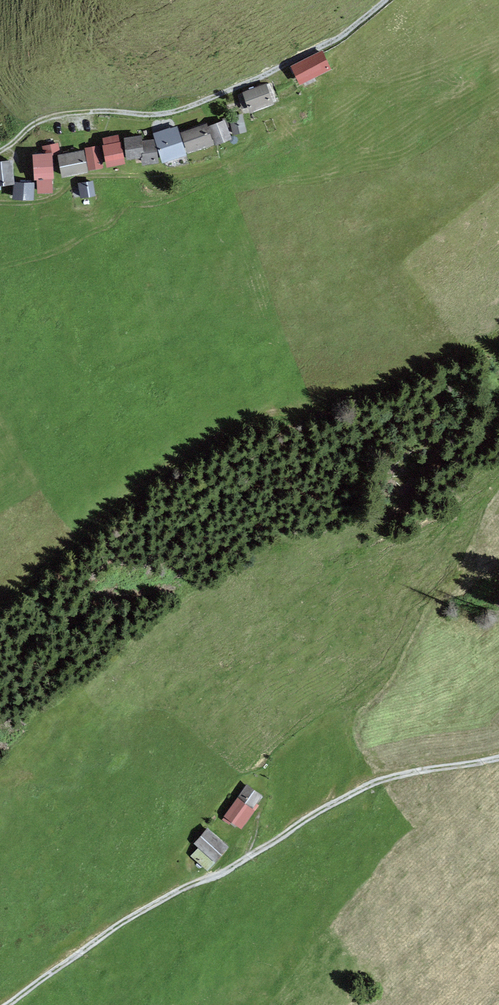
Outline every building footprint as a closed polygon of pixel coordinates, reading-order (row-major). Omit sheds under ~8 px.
[(322,51),(290,66),(299,85),(332,70),(322,51)] [(267,84),(242,93),(249,114),(274,105),(267,84)] [(243,114),(229,118),(233,136),(247,133),(243,114)] [(224,120),(208,127),(215,145),(215,146),(232,140),(224,120)] [(207,124),(180,133),(187,154),(215,145),(208,127),(207,124)] [(171,128),(152,133),(154,140),(162,164),(187,157),(177,127),(171,129),(171,128)] [(104,145),(102,146),(106,168),(125,165),(121,142),(120,142),(118,135),(103,138),(104,145)] [(142,136),(124,138),(126,161),(141,158),(142,166),(159,164),(154,140),(142,141),(142,136)] [(61,154),(58,143),(41,146),(43,154),(52,154),(53,156),(61,154)] [(100,146),(85,148),(89,171),(103,169),(100,146)] [(84,150),(57,156),(62,178),(88,173),(84,150)] [(43,154),(32,155),(34,181),(37,181),(38,194),(53,193),(52,179),(54,179),(53,156),(52,154),(43,154)] [(0,162),(0,186),(14,185),(15,185),(15,183),(13,161),(0,162)] [(93,181),(78,183),(80,199),(96,196),(93,181)] [(15,183),(15,185),(14,185),(13,200),(34,201),(35,183),(15,183)] [(247,785),(224,817),(242,830),(255,811),(253,809),(263,796),(247,785)] [(228,848),(208,830),(196,844),(200,847),(191,857),(207,872),(228,848)]
